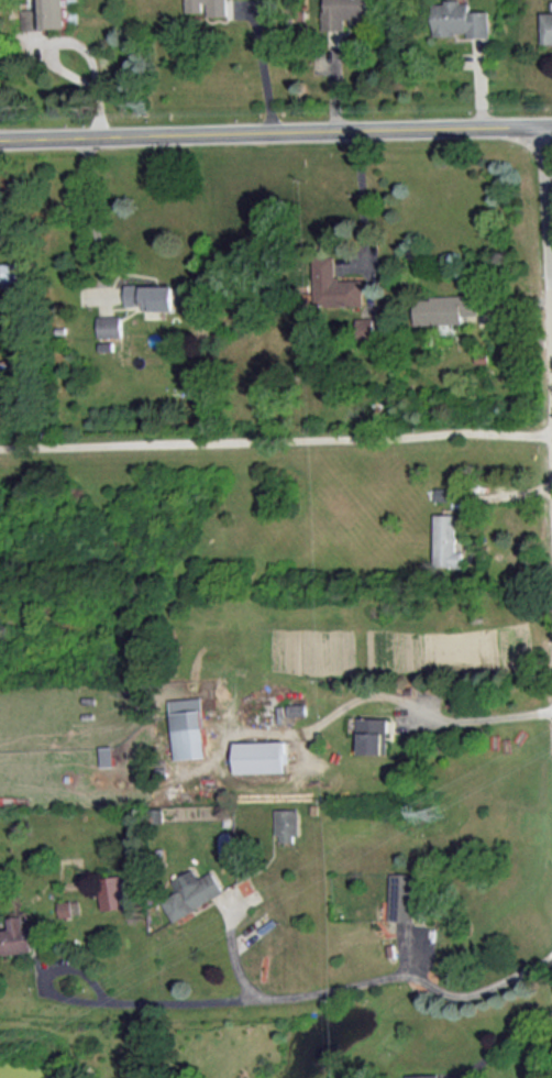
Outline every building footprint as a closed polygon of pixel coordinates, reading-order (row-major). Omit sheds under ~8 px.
[(71,27),(71,0),(42,0),(43,8),(25,8),(25,28),(71,27)] [(190,11),(206,11),(206,1),(211,1),(211,16),(231,15),(231,0),(190,0),(190,11)] [(349,17),(357,18),(357,23),(378,24),(379,0),(328,0),(328,30),(349,30),(349,17)] [(493,10),(473,10),(473,0),(449,0),(449,3),(438,3),(438,34),(472,34),(472,37),(493,36),(493,10)] [(338,256),(317,256),(318,305),(366,304),(366,278),(339,279),(338,256)] [(18,285),(18,263),(0,263),(0,285),(18,285)] [(128,305),(152,305),(152,310),(176,310),(176,284),(128,284),(128,305)] [(466,323),(466,315),(482,315),(482,294),(418,296),(418,324),(466,323)] [(100,336),(123,335),(123,315),(100,315),(100,336)] [(377,317),(359,317),(358,338),(376,338),(377,317)] [(455,500),(454,487),(437,488),(437,500),(455,500)] [(435,513),(436,566),(464,566),(464,551),(458,551),(458,513),(435,513)] [(175,698),(178,758),(211,756),(207,696),(175,698)] [(390,717),(361,717),(361,753),(390,753),(390,717)] [(289,771),(288,740),(240,741),(240,772),(289,771)] [(300,808),(279,808),(279,841),(300,841),(300,808)] [(176,919),(226,892),(214,870),(201,878),(196,868),(175,880),(182,891),(165,899),(176,919)] [(417,873),(392,873),(391,919),(416,919),(417,873)] [(129,908),(128,875),(103,876),(104,910),(129,908)] [(82,900),(61,901),(62,915),(82,914),(82,900)] [(47,950),(46,924),(26,925),(26,915),(9,916),(10,929),(0,929),(0,952),(47,950)]
